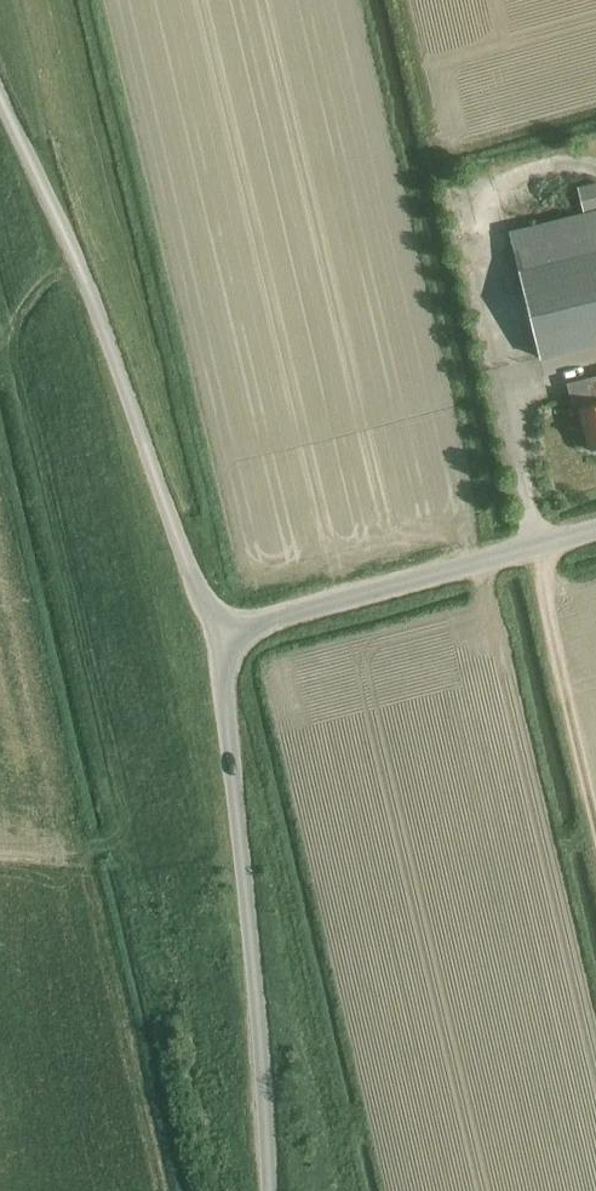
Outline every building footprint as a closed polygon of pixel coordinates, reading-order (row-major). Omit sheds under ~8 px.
[(576,186),(579,198),(570,201),(573,213),(509,229),(540,357),(595,343),(595,181),(576,186)] [(587,383),(592,403),(578,407),(589,448),(595,446),(595,381),(587,383)]
